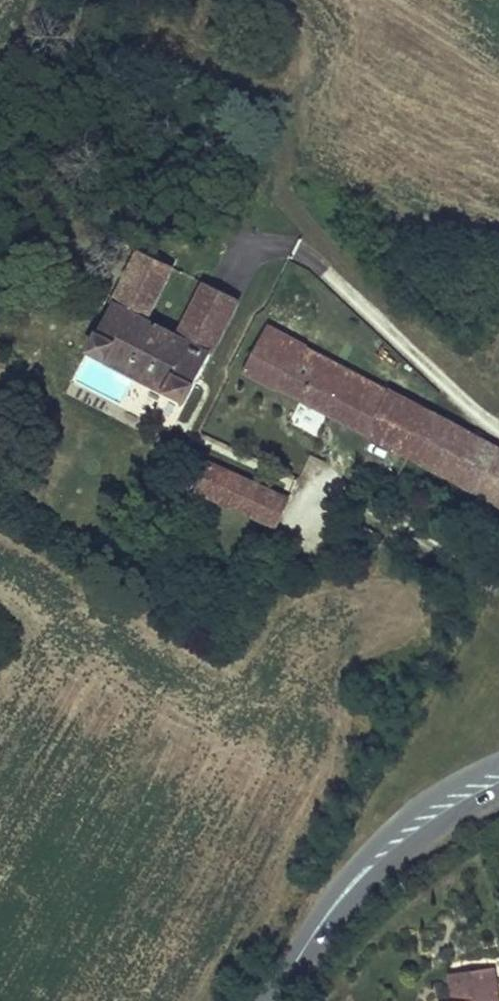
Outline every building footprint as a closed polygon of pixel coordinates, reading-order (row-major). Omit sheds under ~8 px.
[(176,267),(141,251),(91,351),(187,401),(241,299),(208,283),(179,336),(148,321),(176,267)] [(413,265),(398,258),(393,271),(407,277),(413,265)] [(394,393),(270,327),(247,371),(390,446),(411,404),(393,395),(394,393)] [(411,404),(390,446),(498,502),(498,451),(411,404)] [(288,501),(208,463),(197,489),(276,526),(288,501)] [(350,512),(344,509),(341,515),(346,519),(350,512)] [(491,969),(463,972),(467,1000),(496,1000),(491,969)] [(453,1000),(467,1000),(463,972),(450,974),(453,1000)]
